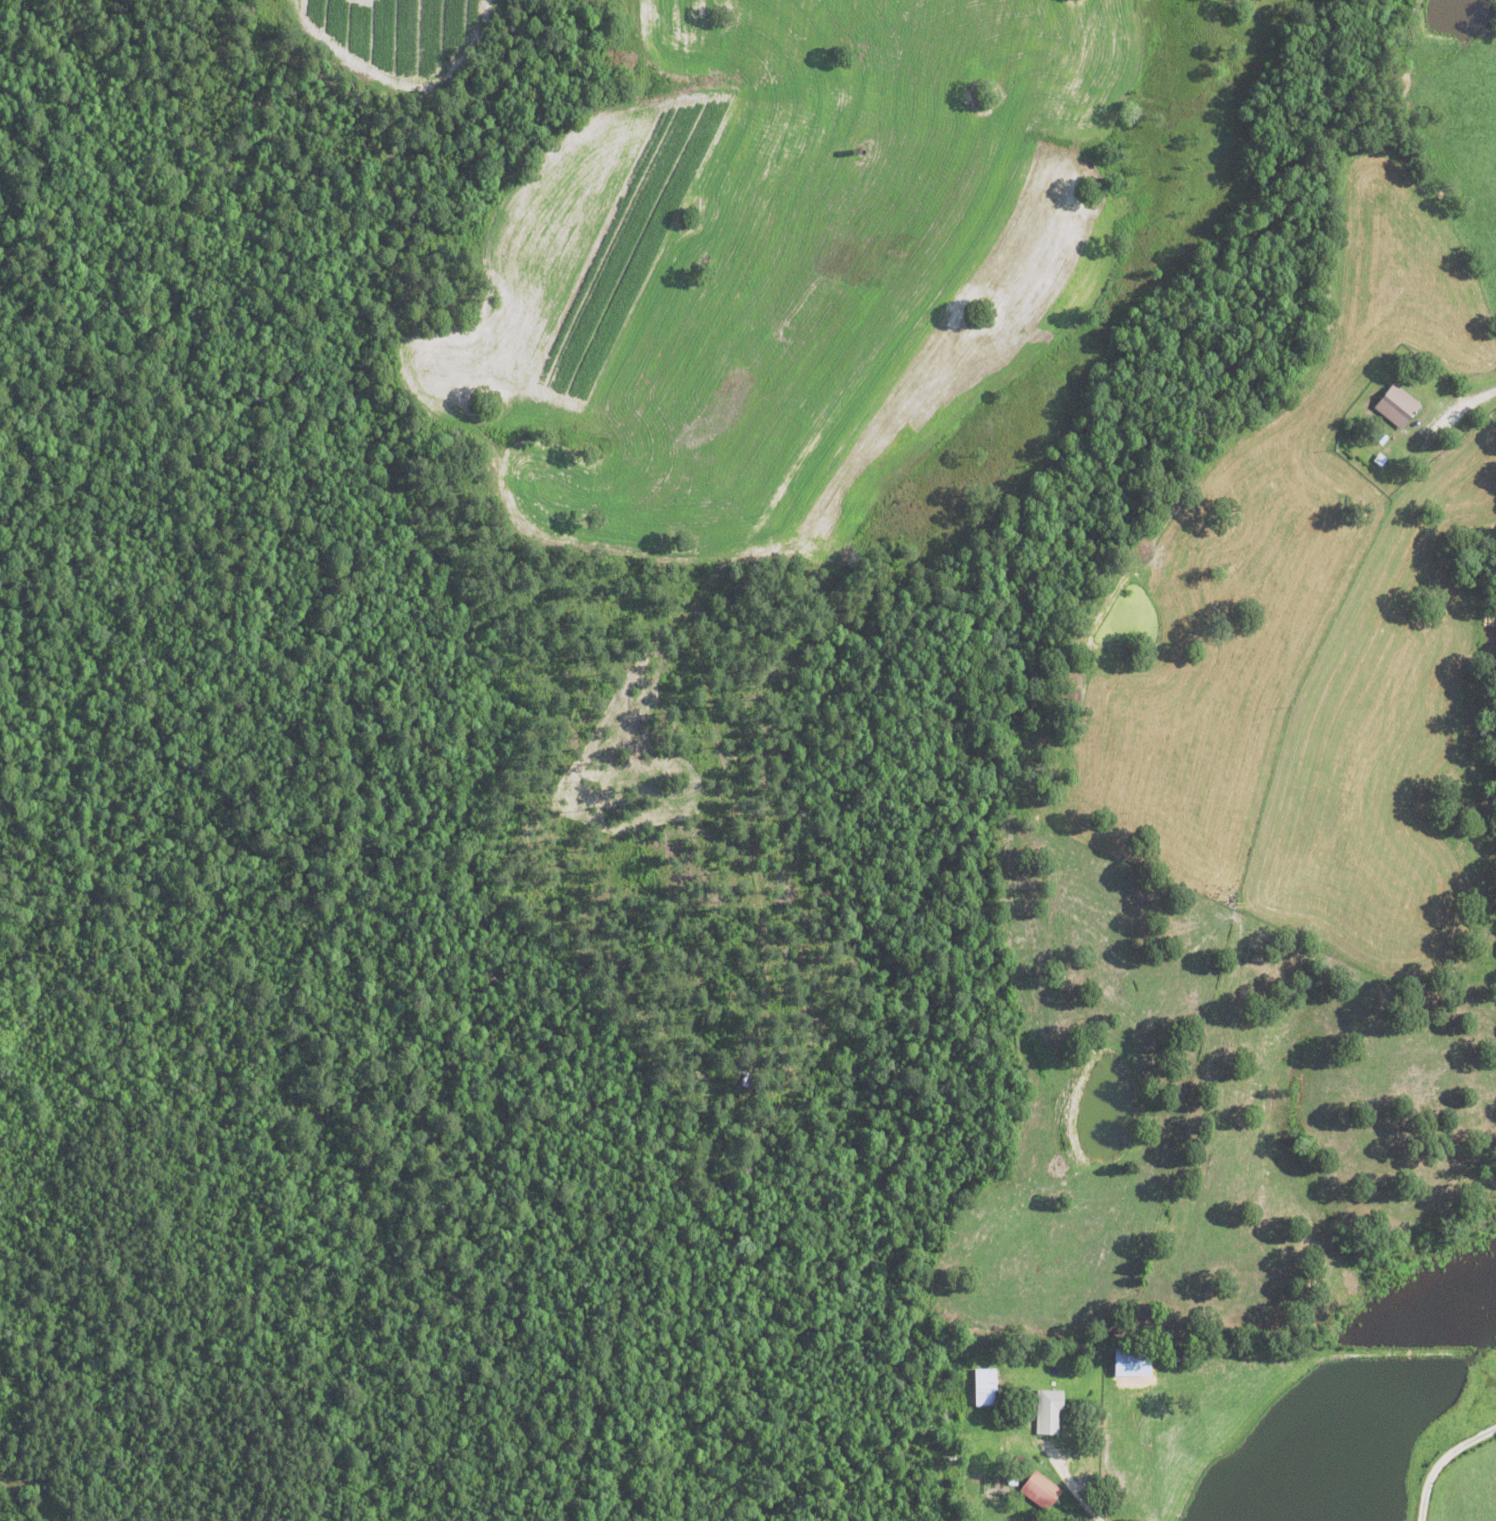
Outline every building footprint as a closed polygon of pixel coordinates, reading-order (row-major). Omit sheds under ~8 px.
[(1373,408),(1401,427),(1419,400),(1391,382),(1373,408)] [(997,1405),(996,1368),(974,1369),(975,1406),(997,1405)] [(1037,1435),(1058,1435),(1058,1409),(1063,1409),(1063,1390),(1036,1390),(1037,1435)] [(1019,1490),(1046,1511),(1062,1490),(1035,1469),(1019,1490)]
